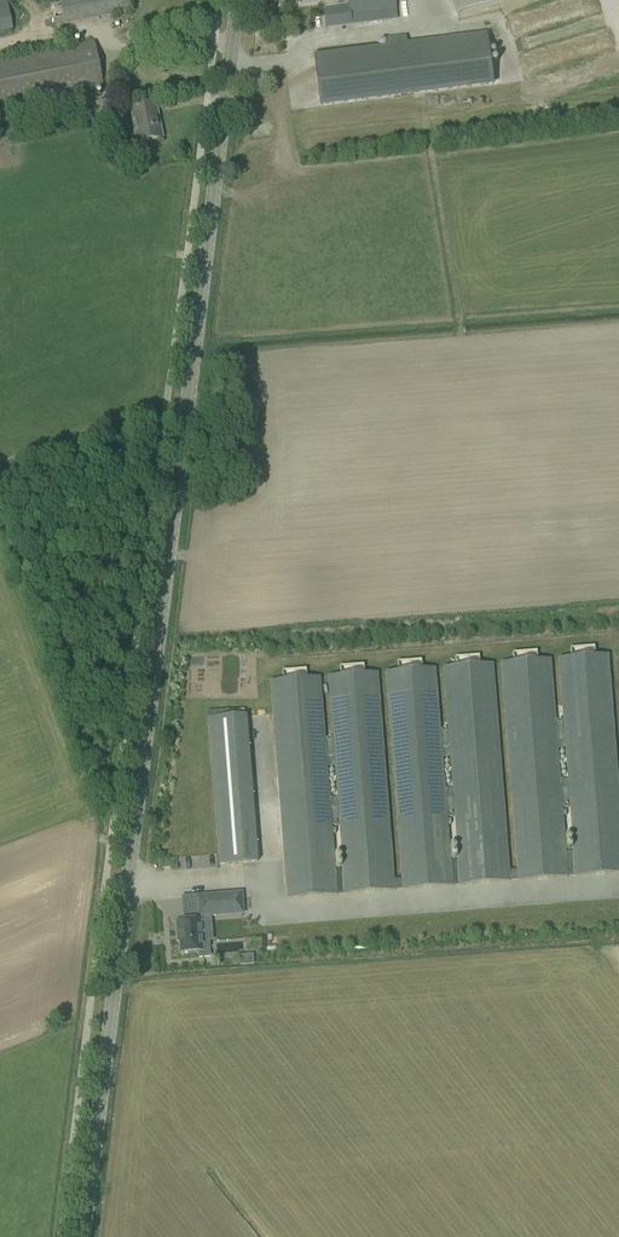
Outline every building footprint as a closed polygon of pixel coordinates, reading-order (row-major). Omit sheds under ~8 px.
[(54,26),(131,11),(129,0),(51,0),(50,0),(54,26)] [(348,8),(334,10),(335,27),(397,19),(394,0),(347,0),(348,8)] [(455,10),(494,0),(453,0),(455,10)] [(388,48),(407,46),(406,36),(386,39),(388,48)] [(103,89),(94,42),(0,61),(0,110),(103,89)] [(419,63),(420,75),(432,73),(431,62),(419,63)] [(111,101),(93,105),(95,118),(113,115),(111,101)] [(157,140),(156,139),(162,138),(160,127),(156,127),(152,104),(132,108),(134,120),(136,132),(139,131),(141,142),(149,140),(149,141),(157,140)] [(550,660),(538,661),(537,651),(513,653),(513,662),(501,663),(518,881),(567,877),(567,875),(575,875),(575,876),(618,873),(618,795),(608,655),(595,656),(595,646),(570,648),(571,658),(558,659),(574,860),(566,860),(550,660)] [(451,869),(435,669),(422,670),(422,660),(398,662),(398,671),(386,672),(403,890),(452,886),(452,884),(460,884),(460,885),(510,881),(493,664),(480,665),(479,656),(455,657),(456,667),(443,668),(459,869),(451,869)] [(336,878),(320,678),(307,679),(306,669),(282,671),(283,681),(270,682),(287,899),(337,895),(337,893),(345,893),(345,894),(394,890),(378,673),(365,674),(364,665),(340,666),(341,676),(328,677),(344,878),(336,878)] [(258,862),(246,716),(208,719),(219,865),(258,862)] [(243,913),(241,894),(198,897),(200,917),(243,913)] [(202,941),(200,920),(177,922),(178,935),(179,935),(180,940),(178,940),(178,942),(180,942),(181,954),(199,952),(199,958),(210,957),(208,941),(202,941)] [(237,964),(251,963),(250,954),(236,955),(237,964)]
